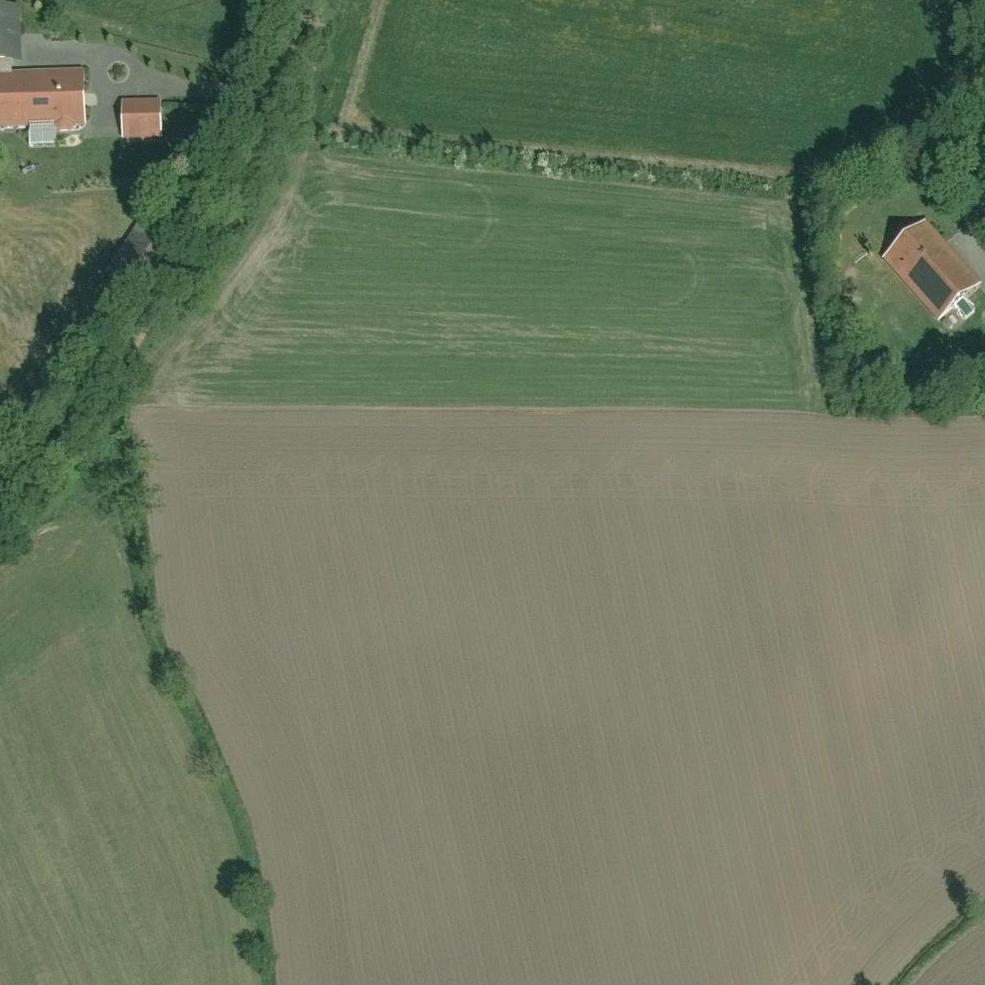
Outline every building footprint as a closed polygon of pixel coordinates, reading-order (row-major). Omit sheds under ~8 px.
[(87,129),(87,78),(31,78),(31,14),(0,14),(0,129),(87,129)] [(167,99),(125,99),(125,143),(177,143),(177,113),(167,113),(167,99)] [(145,223),(111,265),(132,281),(147,261),(156,267),(173,245),(145,223)] [(887,260),(948,325),(984,290),(924,225),(887,260)]
